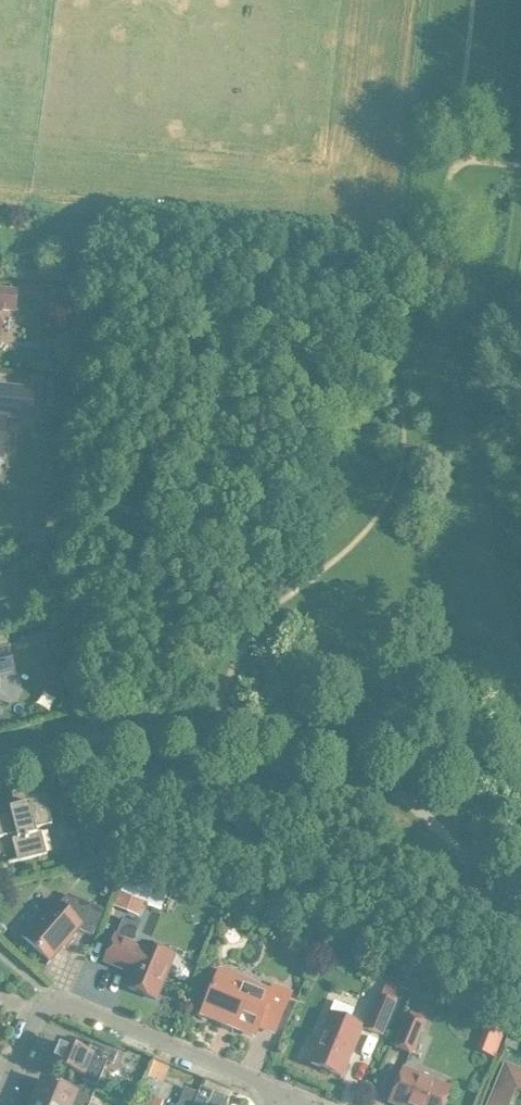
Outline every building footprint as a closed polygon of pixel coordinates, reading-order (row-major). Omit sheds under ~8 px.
[(46,286),(45,302),(67,303),(68,287),(46,286)] [(15,290),(0,289),(0,320),(1,308),(13,309),(15,290)] [(1,457),(5,415),(30,418),(32,389),(0,386),(0,457),(1,457)] [(29,531),(28,540),(44,541),(45,533),(29,531)] [(14,673),(7,646),(0,647),(0,676),(14,673)] [(46,853),(40,831),(36,832),(34,827),(51,823),(41,785),(11,792),(16,812),(0,816),(0,836),(15,832),(16,837),(11,838),(17,859),(7,862),(8,863),(46,853)] [(141,887),(145,879),(128,872),(115,905),(137,914),(142,901),(138,900),(143,888),(141,887)] [(58,904),(53,899),(41,913),(43,914),(23,937),(49,960),(77,928),(79,929),(92,935),(103,908),(67,893),(58,904)] [(139,945),(131,941),(137,925),(123,919),(116,935),(114,935),(103,961),(121,968),(123,965),(130,968),(123,985),(155,998),(173,955),(141,942),(139,945)] [(273,1031),(290,990),(289,990),(288,993),(272,986),(270,991),(219,970),(212,985),(210,984),(208,989),(210,990),(201,1013),(254,1034),(258,1025),(273,1031)] [(380,1033),(393,1002),(377,995),(364,1027),(380,1033)] [(340,1075),(360,1025),(350,1021),(355,1010),(333,1001),(308,1062),(340,1075)] [(394,1046),(410,1053),(423,1021),(407,1014),(394,1046)] [(503,1044),(517,1050),(520,1040),(520,1036),(509,1031),(503,1044)] [(47,1061),(80,1075),(80,1077),(97,1084),(106,1062),(112,1064),(117,1051),(90,1041),(86,1052),(55,1040),(47,1061)] [(504,1063),(487,1104),(520,1104),(520,1070),(504,1063)] [(402,1069),(389,1100),(401,1104),(442,1104),(449,1088),(402,1069)] [(31,1098),(48,1104),(88,1104),(94,1091),(68,1080),(64,1088),(40,1078),(31,1098)] [(227,1102),(203,1092),(197,1104),(190,1102),(189,1104),(225,1104),(227,1102)]
